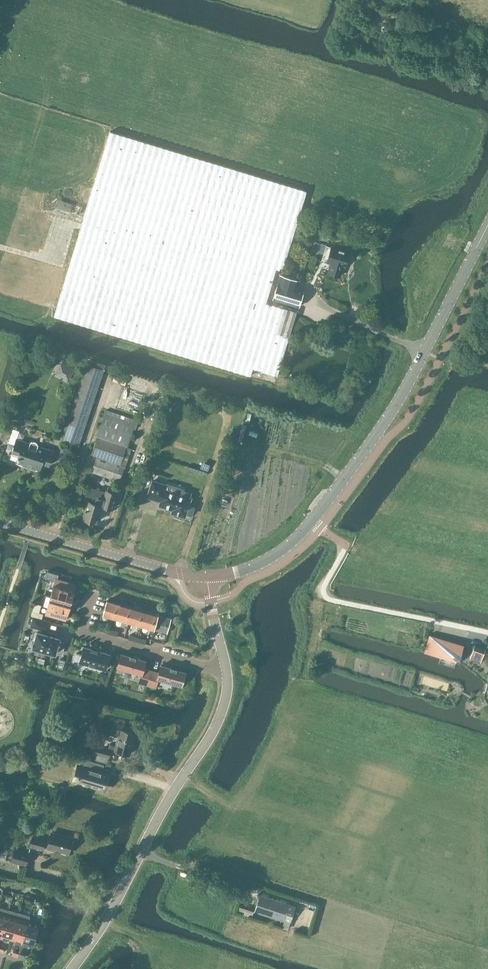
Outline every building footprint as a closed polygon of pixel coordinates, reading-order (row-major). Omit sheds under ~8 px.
[(110,131),(54,316),(251,375),(256,362),(280,370),(292,327),(255,316),(268,271),(282,275),(307,191),(110,131)] [(61,200),(59,207),(70,211),(72,203),(64,201),(61,200)] [(315,241),(313,249),(324,253),(326,245),(315,241)] [(345,267),(349,253),(331,247),(326,262),(330,264),(327,273),(340,277),(343,266),(345,267)] [(281,275),(273,299),(299,307),(304,290),(303,290),(298,289),(301,281),(281,275)] [(86,364),(61,440),(77,445),(77,446),(78,446),(104,370),(105,365),(88,359),(86,364)] [(68,369),(63,378),(68,381),(73,372),(68,369)] [(115,375),(113,381),(124,385),(126,379),(115,375)] [(136,430),(139,421),(106,409),(101,423),(103,424),(92,454),(98,456),(92,471),(116,479),(115,481),(119,483),(131,449),(128,447),(134,429),(136,430)] [(13,429),(9,442),(15,444),(12,452),(19,455),(17,462),(40,470),(42,463),(49,465),(54,451),(38,446),(38,444),(37,443),(36,442),(35,441),(33,441),(32,442),(30,443),(17,438),(19,431),(13,429)] [(136,467),(134,474),(140,476),(142,469),(136,467)] [(152,480),(146,497),(159,502),(158,506),(165,509),(165,510),(171,512),(170,513),(173,514),(172,516),(182,519),(182,517),(185,518),(187,514),(192,516),(195,507),(190,505),(193,497),(191,497),(192,493),(184,491),(185,489),(166,483),(166,484),(152,480)] [(88,502),(83,518),(85,519),(85,520),(90,521),(90,520),(96,522),(101,506),(113,509),(117,493),(116,493),(117,489),(108,487),(107,490),(106,490),(106,493),(89,488),(85,501),(88,502)] [(51,596),(71,602),(76,584),(56,578),(51,596)] [(66,620),(71,602),(51,596),(46,614),(66,620)] [(115,618),(119,604),(107,600),(103,614),(115,618)] [(125,621),(129,607),(119,604),(115,618),(125,621)] [(138,624),(142,611),(129,607),(125,621),(138,624)] [(31,616),(34,617),(42,619),(43,613),(39,612),(32,610),(31,616)] [(155,629),(159,615),(142,611),(138,624),(155,629)] [(159,615),(155,629),(167,633),(171,619),(159,615)] [(48,631),(51,622),(34,617),(31,626),(48,631)] [(59,639),(59,638),(38,632),(33,648),(55,654),(58,643),(60,643),(61,640),(59,639)] [(459,663),(464,645),(429,635),(424,653),(459,663)] [(105,669),(110,654),(91,648),(84,646),(80,662),(88,664),(89,666),(94,668),(96,667),(105,669)] [(480,662),(485,649),(475,646),(470,658),(480,662)] [(147,685),(151,670),(143,668),(146,661),(121,654),(118,667),(141,674),(139,683),(147,685)] [(151,670),(147,685),(155,687),(157,678),(182,685),(186,672),(171,668),(172,667),(165,665),(165,666),(161,665),(159,673),(151,670)] [(133,742),(135,734),(121,730),(116,747),(109,745),(108,749),(95,746),(93,754),(108,758),(111,750),(129,755),(132,742),(133,742)] [(78,785),(104,794),(110,779),(99,775),(102,768),(88,763),(86,771),(83,770),(78,785)] [(14,790),(0,787),(0,799),(11,801),(14,790)] [(63,837),(50,834),(49,840),(32,836),(30,846),(42,850),(43,847),(68,853),(72,837),(64,835),(63,837)] [(27,866),(28,861),(30,853),(14,848),(11,862),(27,866)] [(256,907),(255,911),(284,921),(282,927),(288,929),(288,928),(295,906),(289,904),(260,894),(256,907)] [(1,937),(9,910),(0,907),(0,937),(1,937)] [(9,910),(1,937),(8,939),(11,940),(12,938),(19,913),(9,910)] [(12,938),(11,940),(15,941),(22,943),(30,916),(19,913),(12,938)] [(30,916),(22,943),(28,945),(33,946),(33,944),(39,923),(29,920),(30,916)]
